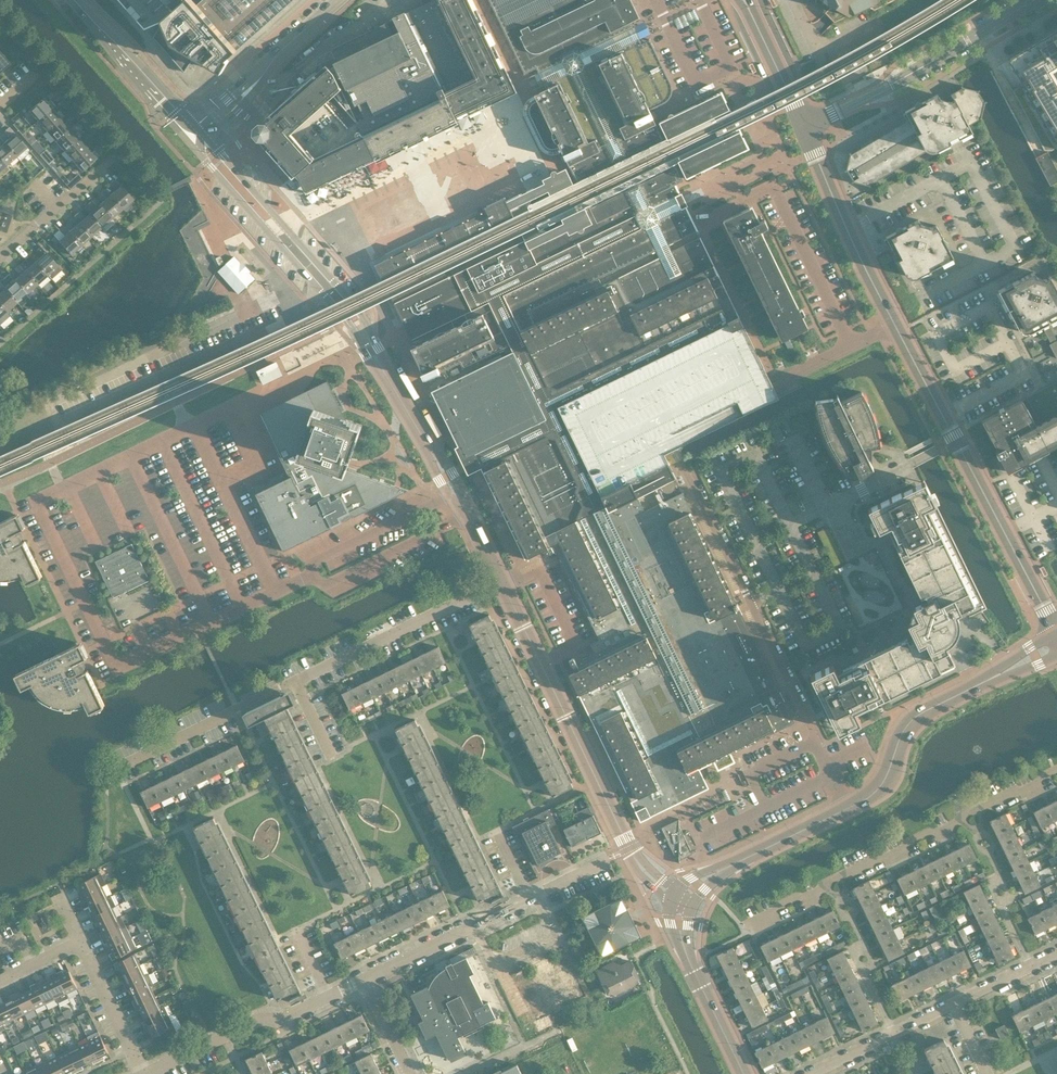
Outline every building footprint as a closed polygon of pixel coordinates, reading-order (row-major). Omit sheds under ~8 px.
[(294,0),(202,0),(197,5),(192,0),(186,0),(173,11),(168,6),(164,1),(164,0),(120,0),(138,20),(140,22),(144,27),(145,28),(163,20),(153,37),(173,60),(174,60),(184,72),(192,61),(195,57),(222,73),(229,61),(228,59),(237,51),(294,0)] [(457,121),(517,92),(505,68),(500,56),(494,44),(488,32),(483,21),(477,9),(473,0),(438,0),(440,3),(409,18),(407,13),(405,14),(441,89),(436,91),(441,101),(448,116),(454,114),(457,121)] [(646,199),(632,170),(625,156),(619,142),(605,114),(594,92),(593,90),(591,86),(584,70),(586,65),(608,54),(620,49),(639,39),(636,33),(633,27),(631,23),(632,23),(631,22),(633,21),(635,19),(636,16),(636,13),(634,8),(634,7),(633,7),(630,0),(489,0),(504,31),(525,74),(537,68),(539,72),(542,78),(545,85),(566,74),(572,76),(579,92),(586,106),(593,120),(599,134),(606,148),(620,176),(634,205),(645,200),(646,199)] [(815,3),(834,23),(868,6),(874,10),(894,0),(815,0),(815,3)] [(365,138),(376,160),(377,162),(391,156),(405,149),(419,142),(430,137),(444,130),(458,123),(457,121),(454,114),(448,116),(441,101),(436,91),(441,89),(405,14),(405,12),(393,18),(394,19),(387,23),(331,49),(332,51),(337,61),(334,63),(341,77),(337,79),(340,86),(365,138)] [(1008,60),(1008,61),(1015,72),(1022,85),(1018,88),(1013,91),(1012,91),(1017,99),(1031,125),(1044,151),(1052,151),(1056,148),(1056,30),(1037,43),(1019,53),(1014,56),(1008,60)] [(674,162),(684,158),(674,138),(665,143),(663,138),(658,129),(654,120),(649,111),(658,106),(663,104),(665,103),(666,102),(668,101),(669,100),(670,99),(670,97),(671,96),(672,94),(672,92),(672,91),(672,89),(672,88),(672,86),(671,84),(671,83),(657,54),(655,50),(654,51),(652,46),(650,44),(647,43),(644,43),(642,44),(642,43),(641,44),(639,39),(620,49),(608,54),(586,65),(584,70),(591,86),(593,90),(594,92),(605,114),(619,142),(625,156),(632,170),(646,199),(675,185),(683,181),(676,167),(674,162)] [(0,53),(0,72),(0,71),(9,63),(5,59),(0,53)] [(340,86),(337,79),(335,75),(334,73),(329,68),(323,73),(322,74),(318,77),(316,74),(306,83),(292,95),(278,108),(269,116),(271,119),(267,123),(259,122),(253,128),(253,135),(258,141),(266,142),(270,146),(267,149),(280,164),(293,178),(296,175),(300,179),(300,181),(301,181),(303,185),(306,194),(324,185),(376,160),(365,138),(340,86)] [(566,74),(545,85),(547,89),(535,95),(536,99),(534,100),(531,101),(530,103),(528,105),(527,107),(527,110),(526,112),(527,114),(528,117),(541,145),(542,147),(544,149),(546,150),(548,151),(551,152),(553,152),(556,152),(558,151),(561,149),(562,152),(566,161),(568,164),(569,166),(578,185),(568,190),(569,191),(560,195),(557,199),(556,204),(559,209),(562,212),(567,212),(576,207),(577,209),(587,204),(595,220),(596,224),(596,223),(634,205),(620,176),(606,148),(599,134),(593,120),(586,106),(579,92),(572,76),(566,74)] [(929,151),(930,151),(931,152),(933,152),(934,152),(935,151),(936,151),(938,150),(972,132),(969,125),(980,119),(981,120),(982,119),(981,118),(985,103),(987,102),(986,101),(984,102),(978,92),(980,91),(979,90),(978,91),(963,87),(962,85),(961,86),(962,88),(951,95),(954,100),(950,102),(940,99),(937,94),(922,102),(917,101),(914,106),(915,106),(905,111),(909,119),(851,154),(850,153),(849,153),(850,155),(846,170),(845,171),(845,172),(847,171),(853,181),(851,182),(852,183),(854,182),(869,186),(870,187),(871,187),(870,185),(928,150),(929,151)] [(660,123),(659,123),(661,126),(668,141),(670,140),(674,138),(686,133),(695,152),(684,158),(680,160),(677,161),(685,176),(686,179),(695,174),(697,176),(699,176),(701,174),(701,171),(742,152),(748,149),(740,133),(738,129),(731,115),(721,93),(674,116),(672,114),(670,115),(668,116),(668,119),(660,123)] [(29,111),(37,121),(52,108),(55,106),(52,103),(50,105),(44,98),(43,98),(28,111),(29,112),(29,111)] [(52,108),(37,121),(46,131),(61,118),(64,116),(61,113),(60,111),(58,111),(56,112),(52,108)] [(70,128),(73,126),(70,123),(67,125),(61,118),(46,131),(55,141),(70,128)] [(18,124),(15,126),(22,135),(25,132),(18,124)] [(9,138),(4,142),(17,157),(20,161),(31,152),(27,148),(27,147),(14,133),(9,127),(9,128),(4,132),(9,138)] [(79,138),(81,136),(79,132),(76,135),(70,128),(55,141),(64,151),(79,138)] [(4,142),(0,138),(0,159),(6,166),(17,157),(4,142)] [(87,148),(88,148),(90,146),(87,142),(85,145),(79,138),(64,151),(73,161),(87,148)] [(40,145),(35,150),(39,155),(44,150),(40,145)] [(87,148),(73,161),(81,171),(99,156),(96,152),(94,155),(88,148),(87,148)] [(1051,186),(1056,182),(1056,170),(1053,163),(1047,152),(1047,153),(1045,154),(1037,159),(1036,159),(1050,186),(1051,186)] [(44,154),(41,156),(48,165),(51,162),(44,154)] [(10,170),(6,166),(0,159),(0,179),(10,170)] [(53,164),(50,166),(57,175),(60,172),(53,164)] [(62,174),(59,177),(66,185),(69,182),(62,174)] [(115,190),(110,195),(123,209),(126,213),(136,204),(137,204),(133,200),(115,179),(115,180),(110,184),(115,190)] [(645,200),(648,206),(654,208),(666,203),(674,198),(680,195),(677,190),(675,185),(646,199),(645,200)] [(105,199),(100,204),(112,218),(123,209),(110,195),(105,189),(100,193),(105,199)] [(511,199),(506,202),(522,236),(529,250),(555,237),(554,234),(551,229),(542,234),(535,220),(526,202),(536,197),(533,192),(532,190),(532,189),(528,191),(519,196),(513,198),(511,199)] [(481,291),(414,324),(418,334),(422,332),(483,302),(484,302),(485,302),(491,304),(492,304),(514,349),(512,350),(513,352),(514,352),(528,346),(518,326),(533,318),(530,312),(545,304),(566,294),(587,284),(601,277),(609,274),(630,264),(651,253),(662,248),(697,231),(693,222),(689,214),(688,213),(688,211),(685,206),(684,203),(682,199),(682,198),(680,195),(674,198),(666,203),(654,208),(648,206),(645,200),(635,205),(638,211),(636,212),(635,216),(636,217),(601,234),(586,241),(566,251),(537,265),(536,265),(499,282),(494,280),(483,286),(481,291)] [(91,204),(86,209),(102,227),(112,218),(100,204),(95,198),(90,202),(91,204)] [(388,259),(376,265),(379,273),(378,273),(379,274),(380,276),(389,293),(399,314),(404,325),(408,333),(411,340),(419,336),(418,334),(414,324),(481,291),(483,286),(494,280),(499,282),(536,265),(537,265),(566,251),(586,241),(601,234),(596,223),(596,224),(595,220),(582,226),(583,227),(584,228),(584,229),(584,230),(584,231),(583,231),(583,232),(582,232),(581,233),(580,233),(579,232),(578,231),(577,230),(577,229),(578,229),(570,232),(568,228),(565,223),(551,229),(554,234),(555,237),(529,250),(522,236),(506,202),(505,199),(505,198),(502,199),(502,198),(501,199),(488,206),(488,205),(487,206),(485,207),(485,208),(486,208),(487,212),(483,214),(483,213),(481,214),(481,215),(469,220),(467,221),(465,222),(464,222),(462,223),(462,224),(458,226),(457,225),(455,227),(450,229),(448,230),(443,233),(443,232),(441,234),(438,235),(436,236),(434,237),(431,238),(432,238),(427,241),(427,240),(424,241),(425,242),(417,245),(415,246),(410,249),(410,248),(408,249),(406,251),(406,250),(404,251),(404,252),(395,256),(394,256),(389,258),(388,258),(388,259)] [(634,205),(596,223),(601,234),(636,217),(635,216),(636,212),(638,211),(635,205),(634,205)] [(92,236),(102,227),(84,207),(79,212),(81,213),(76,218),(92,236)] [(800,311),(761,231),(768,228),(764,220),(757,223),(750,208),(725,220),(730,230),(782,338),(807,326),(800,311)] [(81,245),(82,245),(92,236),(76,218),(74,216),(69,221),(74,226),(69,231),(81,245)] [(886,237),(904,272),(905,273),(906,274),(907,275),(908,276),(909,277),(910,277),(912,277),(913,277),(914,277),(916,277),(917,277),(918,276),(953,258),(948,248),(949,243),(944,240),(944,241),(936,225),(931,228),(921,224),(918,220),(903,228),(898,227),(895,232),(886,237)] [(54,235),(53,235),(58,240),(58,241),(71,255),(71,254),(76,250),(80,254),(85,249),(85,250),(85,249),(82,245),(81,245),(69,231),(64,226),(54,235)] [(611,281),(610,281),(614,288),(613,289),(615,293),(610,295),(618,311),(619,313),(628,308),(688,279),(681,264),(706,252),(700,238),(685,245),(671,252),(629,273),(611,281)] [(48,276),(47,276),(51,280),(51,279),(61,271),(62,270),(58,266),(45,252),(40,246),(39,246),(40,247),(35,251),(40,256),(35,261),(48,276)] [(688,279),(628,308),(631,314),(641,335),(642,337),(643,337),(651,333),(670,324),(680,319),(690,314),(699,310),(709,305),(728,296),(719,278),(717,274),(715,270),(706,252),(681,264),(688,279)] [(24,264),(21,266),(37,285),(47,276),(48,276),(35,261),(30,256),(25,260),(22,262),(24,264)] [(20,275),(14,279),(27,294),(37,285),(21,266),(20,265),(15,269),(20,275)] [(1056,342),(1047,324),(1056,318),(1056,291),(1049,277),(1045,279),(1036,276),(1034,272),(1012,283),(1007,283),(1004,287),(998,291),(1019,331),(1025,327),(1028,334),(1043,326),(1052,344),(1050,345),(1056,358),(1056,342)] [(27,294),(14,279),(9,274),(0,282),(0,284),(17,303),(27,294)] [(547,312),(533,318),(518,326),(528,346),(531,352),(532,355),(561,341),(571,336),(580,332),(579,329),(589,325),(598,320),(608,315),(618,311),(610,295),(615,293),(613,289),(614,288),(610,281),(595,289),(566,302),(557,307),(547,312)] [(6,312),(17,303),(0,284),(0,305),(6,312)] [(561,341),(532,355),(531,352),(528,346),(514,352),(513,352),(477,370),(459,379),(432,392),(464,458),(465,459),(474,454),(477,460),(480,467),(483,472),(486,471),(506,461),(507,461),(516,464),(522,478),(527,487),(536,506),(545,525),(549,533),(554,530),(555,532),(556,531),(575,522),(578,520),(583,530),(583,529),(584,531),(583,531),(587,539),(588,539),(588,540),(589,540),(588,541),(592,549),(593,548),(593,550),(592,550),(596,558),(597,558),(598,559),(597,560),(601,568),(602,568),(603,569),(602,569),(606,577),(607,577),(607,578),(607,579),(608,582),(609,583),(611,587),(612,587),(612,588),(611,588),(619,606),(621,606),(621,607),(620,607),(624,616),(625,615),(625,616),(626,616),(625,617),(629,625),(630,625),(630,626),(630,627),(629,628),(628,627),(620,631),(621,632),(619,632),(619,631),(611,636),(610,637),(609,636),(601,640),(601,641),(600,642),(600,641),(600,640),(590,644),(595,653),(596,653),(603,650),(604,649),(604,648),(605,648),(613,644),(614,643),(614,644),(623,640),(623,639),(624,638),(624,639),(632,635),(632,634),(633,634),(634,634),(642,630),(643,629),(643,630),(651,632),(653,637),(654,636),(655,638),(654,638),(658,646),(659,646),(659,647),(663,656),(663,655),(664,656),(628,673),(617,679),(610,682),(611,682),(610,683),(614,691),(615,691),(615,692),(619,701),(619,700),(620,701),(620,702),(619,702),(623,710),(624,710),(625,711),(624,711),(628,720),(629,719),(629,720),(629,721),(628,721),(632,729),(633,729),(634,730),(633,731),(637,739),(638,739),(638,740),(637,740),(642,749),(642,748),(643,749),(642,750),(646,757),(647,757),(654,754),(654,753),(655,753),(656,753),(664,749),(664,748),(665,748),(665,749),(666,748),(674,745),(673,744),(674,743),(675,744),(683,740),(683,739),(684,739),(693,735),(692,735),(693,734),(694,734),(694,735),(702,731),(702,730),(703,729),(703,730),(704,730),(706,729),(711,727),(710,726),(711,725),(712,725),(713,725),(713,726),(721,721),(721,720),(722,720),(722,721),(731,717),(730,716),(731,716),(732,715),(732,716),(740,712),(740,711),(741,711),(742,712),(750,708),(760,702),(761,702),(762,704),(766,702),(770,709),(771,712),(766,714),(767,714),(774,729),(776,732),(794,723),(784,701),(785,701),(783,699),(781,695),(781,694),(780,692),(779,692),(762,656),(742,615),(742,614),(741,612),(741,613),(739,608),(739,609),(736,610),(727,614),(720,618),(716,620),(711,610),(706,600),(702,591),(695,594),(686,575),(672,546),(678,543),(674,533),(669,524),(689,514),(692,513),(689,507),(682,493),(672,475),(647,423),(761,367),(742,327),(741,323),(734,307),(733,305),(729,298),(728,296),(709,305),(699,310),(690,314),(680,319),(670,324),(651,333),(643,337),(642,337),(641,335),(631,314),(628,308),(619,313),(618,311),(608,315),(598,320),(589,325),(579,329),(580,332),(571,336),(561,341)] [(414,347),(411,349),(422,371),(423,373),(426,380),(441,373),(446,370),(450,368),(460,363),(463,369),(473,365),(482,360),(504,350),(506,353),(512,350),(514,349),(492,304),(491,304),(485,302),(484,302),(483,302),(422,332),(418,334),(419,336),(411,340),(415,347),(414,347)] [(0,305),(0,325),(10,316),(6,312),(0,305)] [(276,363),(258,371),(264,384),(282,375),(276,363)] [(695,401),(649,424),(664,455),(737,419),(778,399),(774,390),(772,386),(767,377),(763,368),(695,401)] [(340,522),(341,521),(343,521),(344,521),(345,521),(346,521),(347,520),(349,520),(350,519),(350,518),(351,517),(352,516),(353,516),(354,517),(358,515),(357,513),(389,498),(392,488),(354,475),(345,471),(349,459),(360,428),(360,427),(360,426),(359,426),(344,421),(341,413),(340,412),(341,412),(341,411),(339,412),(334,402),(336,402),(336,401),(335,401),(330,391),(328,386),(330,385),(327,381),(323,383),(324,385),(304,395),(264,414),(263,412),(259,414),(261,418),(263,418),(289,471),(287,472),(255,488),(256,488),(259,492),(255,494),(258,498),(259,497),(283,547),(282,547),(284,552),(288,550),(287,548),(336,524),(337,526),(341,523),(340,522)] [(1026,398),(1040,425),(1036,427),(1046,446),(1054,442),(1055,443),(1056,442),(1056,381),(1026,398)] [(841,465),(844,468),(853,464),(860,478),(859,478),(860,479),(872,468),(873,468),(863,448),(880,446),(879,441),(879,437),(878,432),(877,428),(876,424),(875,419),(873,415),(872,411),(870,407),(868,403),(866,399),(864,395),(861,391),(841,401),(837,394),(837,395),(838,397),(833,399),(833,398),(815,401),(816,407),(817,411),(818,416),(819,420),(820,425),(822,429),(823,433),(825,437),(827,442),(829,446),(831,450),(833,454),(836,457),(838,461),(841,465)] [(1048,450),(1046,446),(1036,427),(1021,400),(1004,409),(1003,408),(999,410),(1000,412),(982,421),(998,450),(995,452),(998,458),(999,457),(1007,472),(1048,450)] [(777,423),(766,428),(773,444),(784,439),(777,423)] [(486,471),(483,472),(493,492),(497,502),(506,521),(516,540),(520,549),(525,559),(544,550),(546,556),(551,554),(552,557),(558,554),(572,583),(577,593),(581,602),(590,621),(595,631),(600,640),(600,641),(601,640),(609,636),(611,636),(619,631),(620,631),(628,627),(630,626),(629,625),(625,617),(625,616),(624,616),(620,607),(619,606),(611,588),(611,587),(609,583),(608,582),(607,579),(606,578),(606,577),(602,569),(601,568),(597,560),(596,558),(592,550),(592,549),(588,541),(587,539),(583,531),(583,530),(578,520),(575,522),(556,531),(555,532),(550,534),(549,533),(545,525),(536,506),(527,487),(522,478),(516,464),(507,461),(506,461),(486,471)] [(821,697),(822,698),(827,709),(831,708),(836,717),(832,719),(838,732),(860,721),(859,718),(856,713),(941,672),(940,671),(946,668),(948,668),(947,667),(953,664),(953,665),(955,664),(954,664),(954,663),(946,646),(948,646),(949,645),(950,644),(952,643),(953,641),(954,640),(955,638),(956,637),(957,635),(958,633),(958,631),(959,630),(959,628),(959,626),(959,624),(959,622),(959,620),(958,618),(957,617),(957,615),(973,607),(974,606),(975,606),(974,605),(973,605),(971,599),(971,598),(970,598),(967,592),(968,592),(927,508),(932,506),(935,504),(924,481),(868,509),(879,531),(887,527),(921,598),(925,596),(928,601),(913,609),(918,619),(907,624),(915,639),(909,642),(907,638),(837,672),(833,664),(811,675),(817,688),(820,686),(825,696),(821,697)] [(656,483),(649,486),(656,500),(663,497),(656,483)] [(701,532),(692,513),(689,514),(669,524),(674,533),(678,543),(672,546),(686,575),(695,594),(702,591),(706,600),(711,610),(716,620),(720,618),(727,614),(736,610),(739,609),(739,608),(729,589),(725,579),(715,560),(701,532)] [(18,534),(17,532),(25,528),(24,527),(26,526),(20,515),(19,516),(18,514),(0,523),(0,579),(2,579),(5,579),(8,579),(10,579),(13,579),(16,578),(18,578),(20,577),(22,576),(24,575),(28,583),(29,582),(30,584),(41,578),(41,577),(42,576),(25,542),(22,543),(21,541),(22,541),(22,540),(23,539),(23,538),(23,537),(23,536),(22,536),(22,535),(21,534),(20,534),(19,534),(18,534)] [(826,527),(817,532),(834,567),(845,562),(828,526),(826,527)] [(132,544),(96,562),(113,598),(124,592),(124,591),(127,590),(127,591),(149,580),(132,544)] [(469,624),(539,768),(545,779),(553,797),(573,787),(489,615),(469,624)] [(634,730),(633,729),(632,729),(628,721),(629,721),(629,720),(629,719),(628,720),(624,711),(625,711),(624,710),(623,710),(619,702),(620,702),(620,701),(619,700),(619,701),(615,692),(615,691),(614,691),(610,683),(611,682),(610,682),(617,679),(628,673),(664,656),(663,655),(663,656),(659,647),(659,646),(658,646),(654,638),(655,638),(654,636),(653,637),(651,632),(643,630),(643,629),(642,630),(634,634),(633,634),(632,634),(632,635),(624,639),(624,638),(623,639),(623,640),(614,644),(614,643),(613,644),(605,648),(604,648),(604,649),(603,650),(596,653),(595,653),(595,654),(586,658),(576,663),(574,658),(571,659),(569,660),(569,659),(563,662),(572,680),(579,694),(589,716),(598,735),(603,744),(608,754),(617,773),(626,792),(627,795),(631,802),(641,821),(660,812),(661,812),(660,812),(680,802),(689,798),(666,748),(665,749),(665,748),(664,748),(664,749),(656,753),(655,753),(654,753),(654,754),(647,757),(646,757),(642,750),(643,749),(642,748),(642,749),(637,740),(638,740),(638,739),(637,739),(633,731),(634,730)] [(85,672),(84,670),(85,669),(85,668),(86,668),(86,667),(86,666),(85,665),(85,664),(84,663),(83,663),(82,663),(81,663),(80,663),(79,661),(87,657),(87,656),(88,655),(83,644),(81,645),(81,643),(16,675),(17,676),(15,677),(21,688),(22,687),(23,689),(31,685),(32,687),(33,689),(35,691),(36,693),(38,695),(40,697),(42,699),(44,700),(46,702),(48,703),(50,704),(52,705),(55,706),(58,707),(60,707),(63,708),(66,708),(68,708),(71,708),(74,708),(77,708),(79,707),(82,706),(84,705),(87,704),(91,712),(92,711),(91,709),(102,703),(103,706),(104,705),(88,670),(85,672)] [(438,647),(426,653),(434,669),(446,663),(438,647)] [(434,669),(426,653),(414,659),(422,674),(434,669)] [(414,659),(402,664),(410,680),(422,674),(414,659)] [(410,680),(402,664),(390,670),(398,686),(410,680)] [(390,670),(378,676),(386,692),(398,686),(390,670)] [(386,692),(378,676),(366,682),(374,698),(386,692)] [(366,682),(354,688),(362,704),(374,698),(366,682)] [(362,704),(354,688),(342,694),(350,710),(362,704)] [(272,731),(310,809),(352,895),(371,886),(287,713),(285,708),(292,705),(286,693),(246,713),(247,713),(243,715),(248,725),(252,724),(255,723),(262,737),(269,733),(272,731)] [(726,756),(726,757),(728,756),(728,755),(735,752),(740,749),(746,746),(754,743),(756,742),(776,732),(774,729),(767,714),(766,714),(771,712),(770,709),(766,702),(762,704),(761,702),(760,702),(750,708),(742,712),(741,711),(740,711),(740,712),(732,716),(732,715),(731,716),(730,716),(731,717),(722,721),(722,720),(721,720),(721,721),(713,726),(713,725),(712,725),(711,725),(710,726),(711,727),(706,729),(704,730),(703,730),(703,729),(702,730),(702,731),(694,735),(694,734),(693,734),(692,735),(693,735),(684,739),(683,739),(683,740),(675,744),(674,743),(673,744),(674,745),(666,748),(689,798),(695,795),(708,788),(699,769),(717,761),(719,760),(721,759),(726,756)] [(395,729),(410,758),(479,902),(490,896),(494,905),(503,900),(415,720),(395,729)] [(224,751),(232,767),(244,761),(237,745),(224,751)] [(220,773),(232,767),(224,751),(212,757),(220,773)] [(212,757),(200,763),(208,779),(220,773),(212,757)] [(196,784),(208,779),(200,763),(189,769),(196,784)] [(189,769),(177,774),(184,790),(196,784),(189,769)] [(172,796),(184,790),(177,774),(165,780),(172,796)] [(165,780),(153,786),(160,802),(172,796),(165,780)] [(148,808),(160,802),(153,786),(140,792),(148,808)] [(213,789),(206,792),(210,799),(216,795),(213,789)] [(1056,820),(1056,801),(1046,806),(1053,822),(1056,820)] [(190,802),(178,808),(181,813),(193,807),(190,802)] [(1041,828),(1053,822),(1046,806),(1033,812),(1041,828)] [(588,807),(576,813),(580,821),(563,829),(566,836),(567,838),(572,847),(573,846),(572,844),(587,837),(588,839),(601,833),(593,815),(592,815),(588,807)] [(178,808),(171,812),(173,817),(181,813),(178,808)] [(556,825),(548,809),(512,827),(517,836),(523,833),(538,864),(539,866),(546,863),(547,859),(561,852),(549,828),(556,825)] [(990,821),(996,834),(1011,826),(1005,814),(990,821)] [(194,828),(250,942),(278,1000),(288,995),(292,1003),(302,999),(297,990),(214,818),(194,828)] [(677,861),(679,861),(679,826),(679,819),(678,819),(678,820),(661,828),(677,861)] [(679,826),(679,861),(679,863),(679,860),(693,854),(679,826)] [(996,834),(1001,845),(1017,838),(1011,826),(996,834)] [(1041,836),(1037,828),(1032,831),(1036,838),(1041,836)] [(1023,850),(1017,838),(1001,845),(1007,857),(1023,850)] [(957,849),(965,865),(977,859),(969,843),(957,849)] [(945,855),(953,871),(965,865),(957,849),(945,855)] [(1029,862),(1023,850),(1007,857),(1013,869),(1029,862)] [(933,861),(941,877),(953,871),(945,855),(933,861)] [(1048,859),(1051,865),(1056,862),(1056,858),(1056,856),(1048,859)] [(921,867),(929,883),(941,877),(933,861),(921,867)] [(1035,874),(1029,862),(1013,869),(1019,881),(1035,874)] [(909,873),(917,889),(929,883),(921,867),(909,873)] [(986,877),(983,872),(976,876),(979,881),(986,877)] [(917,889),(909,873),(897,879),(905,895),(917,889)] [(101,874),(80,884),(82,889),(83,891),(80,893),(81,896),(102,887),(106,885),(101,874)] [(1041,886),(1035,874),(1019,881),(1025,894),(1041,886)] [(966,887),(973,883),(971,878),(964,882),(966,887)] [(859,900),(875,893),(869,880),(853,888),(859,900)] [(954,892),(961,889),(959,884),(952,888),(954,892)] [(963,892),(969,904),(985,896),(979,884),(963,892)] [(102,887),(81,896),(83,900),(87,898),(90,905),(107,897),(102,887)] [(408,892),(405,887),(398,890),(401,895),(408,892)] [(131,898),(132,898),(127,888),(121,891),(126,900),(131,898)] [(430,896),(438,912),(450,906),(442,890),(430,896)] [(942,898),(949,895),(947,890),(940,893),(942,898)] [(875,893),(859,900),(865,912),(881,905),(875,893)] [(107,897),(90,905),(93,912),(90,914),(92,917),(112,908),(116,906),(111,895),(107,897)] [(899,905),(904,902),(901,895),(896,898),(899,905)] [(430,896),(418,902),(426,918),(438,912),(430,896)] [(969,904),(975,916),(991,908),(985,896),(969,904)] [(593,911),(582,917),(588,927),(585,929),(586,930),(588,929),(595,944),(593,945),(594,946),(596,945),(601,956),(613,950),(614,953),(615,952),(614,950),(629,943),(630,945),(631,944),(630,942),(641,937),(635,925),(638,924),(637,923),(635,924),(628,909),(630,908),(629,907),(627,908),(621,897),(610,903),(609,900),(608,901),(609,903),(594,910),(593,908),(592,909),(593,911)] [(426,918),(418,902),(406,908),(414,924),(426,918)] [(370,904),(363,908),(366,912),(373,909),(370,904)] [(871,924),(887,917),(881,905),(865,912),(871,924)] [(929,909),(933,916),(938,913),(935,906),(929,909)] [(1040,913),(1047,928),(1056,924),(1056,918),(1052,907),(1040,913)] [(97,919),(100,926),(117,918),(112,908),(92,917),(93,921),(97,919)] [(362,908),(355,911),(358,916),(365,913),(362,908)] [(406,908),(394,914),(402,930),(414,924),(406,908)] [(997,920),(991,908),(975,916),(981,928),(997,920)] [(833,910),(820,916),(828,932),(840,926),(833,910)] [(926,910),(921,913),(924,920),(929,917),(926,910)] [(1047,928),(1040,913),(1027,919),(1035,934),(1047,928)] [(402,930),(394,914),(382,920),(390,936),(402,930)] [(104,933),(100,935),(102,939),(126,927),(121,916),(117,918),(100,926),(103,931),(104,933)] [(816,938),(828,932),(820,916),(808,922),(816,938)] [(877,936),(893,929),(887,917),(871,924),(877,936)] [(382,920),(370,926),(378,941),(390,936),(382,920)] [(981,928),(987,940),(1003,932),(997,920),(981,928)] [(336,921),(328,925),(331,931),(339,927),(336,921)] [(804,944),(816,938),(808,922),(796,928),(804,944)] [(936,931),(933,924),(928,927),(931,933),(936,931)] [(947,932),(943,925),(939,927),(942,934),(947,932)] [(378,941),(370,926),(358,931),(366,947),(378,941)] [(126,927),(102,939),(103,942),(107,940),(108,942),(108,943),(110,948),(121,943),(131,937),(126,927)] [(796,928),(784,934),(792,950),(804,944),(796,928)] [(958,931),(961,937),(966,935),(963,928),(958,931)] [(883,948),(898,941),(893,929),(877,936),(883,948)] [(152,941),(150,937),(147,930),(142,933),(147,943),(152,941)] [(358,931),(346,937),(354,953),(366,947),(358,931)] [(987,940),(993,952),(1009,944),(1003,932),(987,940)] [(780,956),(792,950),(784,934),(773,940),(780,956)] [(969,941),(966,935),(961,937),(965,943),(969,941)] [(114,955),(110,956),(112,960),(116,959),(133,950),(137,949),(134,943),(131,937),(121,943),(110,948),(113,953),(114,955)] [(354,953),(346,937),(334,943),(342,959),(354,953)] [(780,956),(773,940),(760,946),(768,962),(780,956)] [(898,941),(883,948),(889,961),(904,953),(898,941)] [(750,944),(754,952),(758,950),(754,942),(750,944)] [(843,942),(835,946),(837,950),(845,946),(843,942)] [(154,944),(149,947),(154,958),(159,955),(154,944)] [(1015,957),(1009,944),(993,952),(999,964),(1015,957)] [(837,950),(835,946),(826,950),(829,954),(837,950)] [(926,946),(919,950),(921,955),(928,951),(926,946)] [(473,947),(467,950),(470,956),(476,953),(473,947)] [(717,955),(723,967),(739,960),(733,947),(717,955)] [(968,950),(973,962),(978,959),(972,948),(968,950)] [(762,958),(758,950),(754,952),(758,960),(762,958)] [(951,956),(959,972),(971,966),(963,950),(951,956)] [(827,959),(833,971),(849,963),(843,951),(827,959)] [(907,955),(909,960),(916,957),(914,952),(907,955)] [(811,957),(813,962),(821,958),(819,953),(811,957)] [(119,966),(123,973),(140,965),(134,954),(114,964),(116,968),(119,966)] [(959,972),(951,956),(939,962),(947,978),(959,972)] [(411,995),(412,995),(422,1015),(424,1020),(421,1021),(419,1022),(419,1023),(427,1037),(426,1038),(426,1039),(437,1034),(439,1038),(449,1058),(448,1058),(448,1059),(465,1051),(465,1050),(464,1050),(457,1035),(462,1033),(463,1034),(464,1036),(484,1027),(483,1024),(496,1018),(496,1017),(495,1018),(488,1003),(488,1002),(484,1004),(483,1004),(469,975),(474,973),(474,972),(473,972),(466,958),(467,958),(466,957),(452,964),(452,963),(451,963),(449,965),(447,966),(446,966),(447,968),(445,969),(439,973),(434,979),(430,986),(429,988),(429,989),(428,987),(428,986),(427,987),(411,995)] [(813,962),(811,957),(803,961),(805,966),(813,962)] [(903,958),(895,961),(897,966),(905,963),(903,958)] [(729,979),(744,972),(739,960),(723,967),(729,979)] [(613,964),(613,963),(597,971),(608,994),(619,988),(621,991),(629,987),(628,984),(639,979),(631,961),(614,969),(612,965),(613,964)] [(947,978),(939,962),(927,968),(935,984),(947,978)] [(855,975),(849,963),(833,971),(839,983),(855,975)] [(123,982),(124,985),(145,975),(140,965),(123,973),(126,980),(123,982)] [(164,966),(160,968),(165,978),(169,976),(168,973),(166,970),(164,966)] [(765,976),(770,974),(766,966),(761,968),(765,976)] [(593,967),(588,970),(593,979),(597,976),(593,967)] [(935,984),(927,968),(915,974),(923,989),(935,984)] [(813,981),(818,978),(814,970),(809,972),(813,981)] [(60,971),(57,973),(66,994),(77,988),(69,971),(62,975),(60,971)] [(734,991),(750,983),(744,972),(729,979),(734,991)] [(55,978),(48,982),(56,999),(58,1003),(68,998),(66,994),(57,973),(53,975),(55,978)] [(145,975),(124,985),(126,989),(129,987),(133,994),(150,986),(154,984),(149,974),(145,975)] [(774,982),(770,974),(765,976),(769,984),(774,982)] [(915,974),(903,979),(911,995),(923,989),(915,974)] [(861,987),(855,975),(839,983),(845,995),(861,987)] [(807,977),(794,983),(796,988),(810,981),(807,977)] [(822,987),(818,978),(813,981),(817,989),(822,987)] [(911,995),(903,979),(891,985),(899,1001),(911,995)] [(45,1004),(56,999),(48,982),(41,985),(39,982),(35,983),(45,1004)] [(27,992),(35,1009),(45,1004),(35,983),(32,985),(34,989),(27,992)] [(740,1003),(756,995),(750,983),(734,991),(740,1003)] [(788,992),(796,988),(794,983),(786,987),(788,992)] [(155,997),(150,986),(133,994),(136,1001),(133,1003),(134,1007),(155,997)] [(799,990),(801,995),(809,991),(807,986),(799,990)] [(866,999),(861,987),(845,995),(851,1007),(866,999)] [(777,1000),(782,998),(778,990),(773,992),(777,1000)] [(801,995),(799,990),(791,995),(793,999),(801,995)] [(24,1014),(35,1009),(27,992),(19,995),(18,992),(14,993),(24,1014)] [(5,1002),(14,1019),(24,1014),(14,993),(11,995),(13,999),(5,1002)] [(825,1005),(829,1002),(825,994),(821,996),(825,1005)] [(1056,1013),(1056,994),(1048,998),(1056,1014),(1056,1013)] [(746,1015),(762,1007),(756,995),(740,1003),(746,1015)] [(160,1007),(155,997),(134,1007),(136,1010),(140,1008),(143,1015),(160,1007)] [(786,1006),(782,998),(777,1000),(781,1008),(786,1006)] [(1036,1004),(1044,1020),(1056,1014),(1048,998),(1036,1004)] [(856,1019),(872,1011),(866,999),(851,1007),(856,1019)] [(14,1019),(5,1002),(0,1005),(0,1018),(3,1024),(14,1019)] [(833,1011),(829,1002),(825,1005),(829,1013),(833,1011)] [(1032,1025),(1044,1020),(1036,1004),(1024,1010),(1032,1025)] [(160,1007),(143,1015),(145,1020),(146,1022),(143,1024),(145,1028),(169,1016),(164,1005),(160,1007)] [(762,1007),(746,1015),(752,1027),(768,1020),(762,1007)] [(70,1009),(63,1012),(66,1017),(73,1014),(70,1009)] [(1020,1031),(1032,1025),(1024,1010),(1012,1016),(1020,1031)] [(878,1023),(872,1011),(856,1019),(862,1031),(878,1023)] [(790,1013),(782,1017),(784,1021),(792,1017),(790,1013)] [(362,1015),(349,1021),(357,1036),(369,1030),(362,1015)] [(169,1016),(145,1028),(146,1031),(150,1029),(151,1032),(153,1037),(156,1043),(177,1033),(169,1016)] [(776,1025),(784,1021),(782,1017),(774,1021),(776,1025)] [(815,1023),(822,1039),(835,1033),(827,1017),(815,1023)] [(48,1018),(42,1021),(45,1028),(51,1025),(48,1018)] [(837,1029),(841,1026),(837,1018),(833,1020),(837,1029)] [(349,1021),(337,1026),(345,1042),(357,1036),(349,1021)] [(822,1039),(815,1023),(803,1029),(810,1045),(822,1039)] [(766,1024),(758,1028),(760,1033),(768,1029),(766,1024)] [(1009,1035),(1004,1025),(995,1029),(1001,1039),(1009,1035)] [(333,1048),(345,1042),(337,1026),(325,1032),(333,1048)] [(845,1035),(841,1026),(837,1029),(840,1037),(845,1035)] [(752,1037),(760,1033),(758,1028),(750,1032),(752,1037)] [(810,1045),(803,1029),(791,1035),(798,1050),(810,1045)] [(87,1037),(89,1041),(99,1061),(102,1060),(101,1056),(108,1053),(98,1032),(87,1037)] [(321,1054),(333,1048),(325,1032),(313,1038),(321,1054)] [(798,1050),(791,1035),(779,1040),(787,1056),(798,1050)] [(309,1060),(321,1054),(313,1038),(302,1044),(309,1060)] [(787,1056),(779,1040),(767,1046),(775,1062),(787,1056)] [(936,1073),(960,1073),(944,1040),(924,1049),(936,1073)] [(99,1061),(89,1041),(79,1046),(87,1063),(94,1060),(95,1063),(99,1061)] [(297,1066),(309,1060),(302,1044),(289,1050),(297,1066)] [(362,1048),(365,1052),(372,1049),(370,1044),(362,1048)] [(87,1063),(79,1046),(68,1051),(78,1072),(81,1070),(80,1066),(87,1063)] [(775,1062),(767,1046),(755,1052),(762,1068),(775,1062)] [(358,1056),(365,1053),(362,1048),(355,1051),(358,1056)] [(78,1072),(68,1051),(57,1056),(66,1073),(73,1070),(74,1073),(78,1072)] [(246,1059),(252,1072),(268,1064),(262,1052),(246,1059)] [(355,1061),(361,1073),(377,1066),(371,1054),(355,1061)] [(57,1056),(47,1061),(53,1073),(64,1073),(66,1073),(57,1056)] [(40,1073),(53,1073),(47,1061),(36,1066),(40,1073)] [(252,1072),(253,1073),(272,1073),(268,1064),(252,1072)] [(361,1073),(381,1073),(377,1066),(361,1073)]
